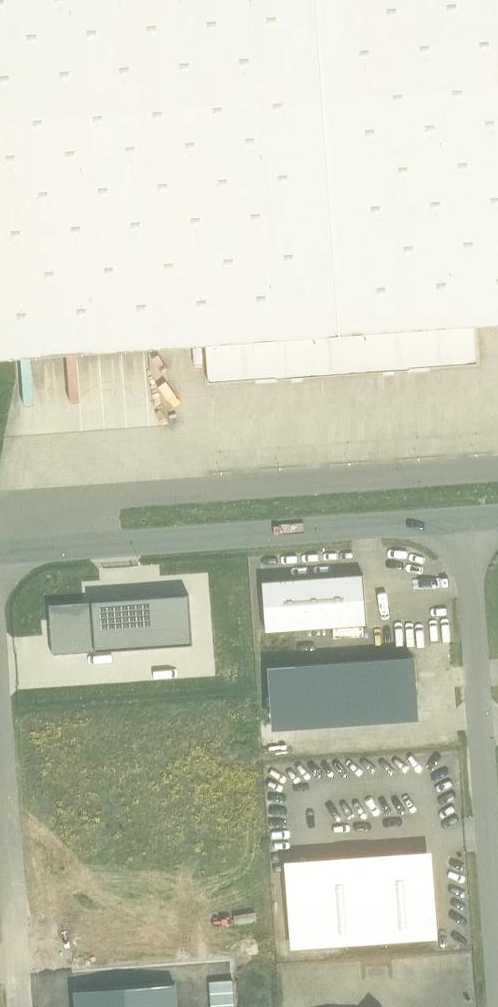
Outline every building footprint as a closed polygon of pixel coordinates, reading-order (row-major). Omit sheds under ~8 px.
[(205,344),(474,326),(497,324),(497,0),(0,0),(0,356),(205,344)] [(474,326),(205,344),(208,380),(476,362),(474,326)] [(361,567),(260,575),(265,630),(366,622),(361,567)] [(51,653),(191,643),(187,586),(90,593),(90,596),(47,600),(51,653)] [(416,708),(413,649),(266,659),(270,717),(416,708)] [(431,844),(284,855),(290,943),(437,933),(431,844)] [(175,983),(74,990),(75,1006),(177,1006),(175,983)]
